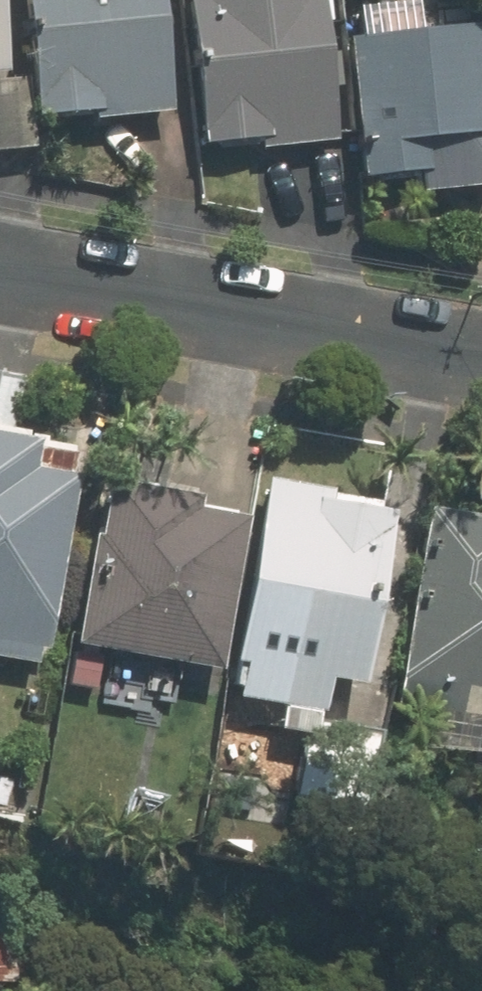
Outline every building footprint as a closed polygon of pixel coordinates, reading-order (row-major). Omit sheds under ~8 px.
[(29,124),(164,113),(155,0),(18,0),(29,124)] [(334,149),(320,0),(188,0),(188,5),(179,5),(193,151),(256,144),(258,156),(334,149)] [(338,39),(351,188),(481,176),(481,26),(338,39)] [(0,35),(0,155),(25,152),(16,77),(5,78),(0,35)] [(0,436),(0,661),(41,668),(75,478),(24,469),(29,441),(0,436)] [(264,736),(312,744),(322,683),(353,688),(385,498),(257,476),(218,702),(268,711),(264,736)] [(204,515),(98,496),(70,649),(210,674),(236,534),(201,528),(204,515)] [(459,511),(456,529),(420,523),(389,686),(425,692),(415,746),(481,759),(481,516),(459,511)]
